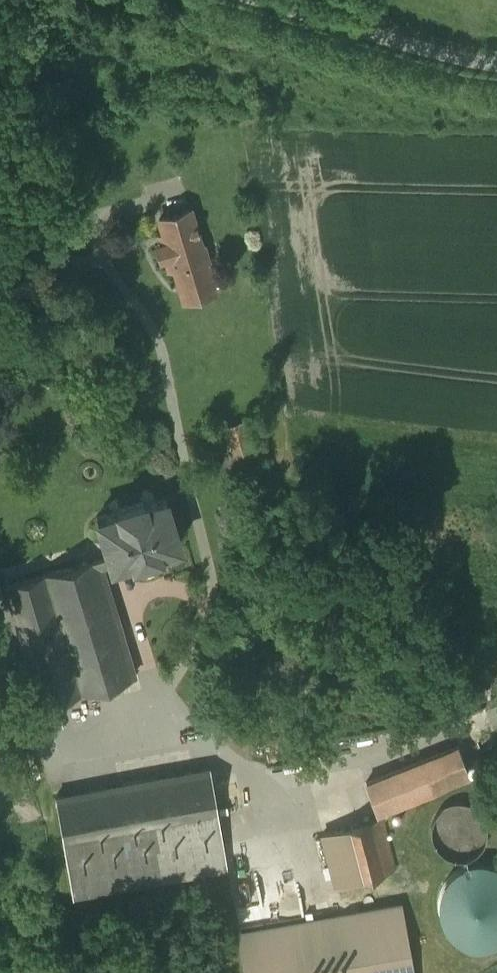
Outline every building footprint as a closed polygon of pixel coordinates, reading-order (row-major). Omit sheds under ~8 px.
[(190,208),(159,218),(164,233),(167,241),(163,242),(157,244),(161,257),(166,256),(169,267),(174,266),(180,285),(205,277),(200,262),(205,261),(209,260),(203,243),(201,244),(190,208)] [(200,262),(205,277),(180,285),(183,298),(214,289),(205,261),(200,262)] [(117,510),(96,516),(107,553),(98,556),(101,565),(110,563),(111,564),(179,544),(165,496),(144,502),(143,498),(116,506),(117,510)] [(134,674),(101,565),(98,556),(6,584),(42,702),(134,674)] [(361,731),(298,743),(304,776),(367,765),(361,731)] [(459,744),(365,782),(377,811),(470,774),(459,744)] [(209,769),(55,796),(70,880),(73,893),(215,868),(226,866),(209,769)] [(475,806),(465,802),(455,802),(445,805),(437,812),(432,822),(431,832),(434,842),(440,851),(449,857),(459,859),(469,857),(478,852),(485,843),(488,833),(487,823),(483,813),(475,806)] [(381,818),(322,833),(336,883),(394,867),(381,818)] [(493,863),(483,862),(473,863),(463,866),(455,871),(448,877),(442,886),(439,895),(438,905),(439,915),(443,924),(448,932),(456,939),(464,944),(474,947),(484,947),(494,945),(496,944),(496,865),(493,863)] [(238,933),(245,972),(413,972),(401,904),(238,933)]
